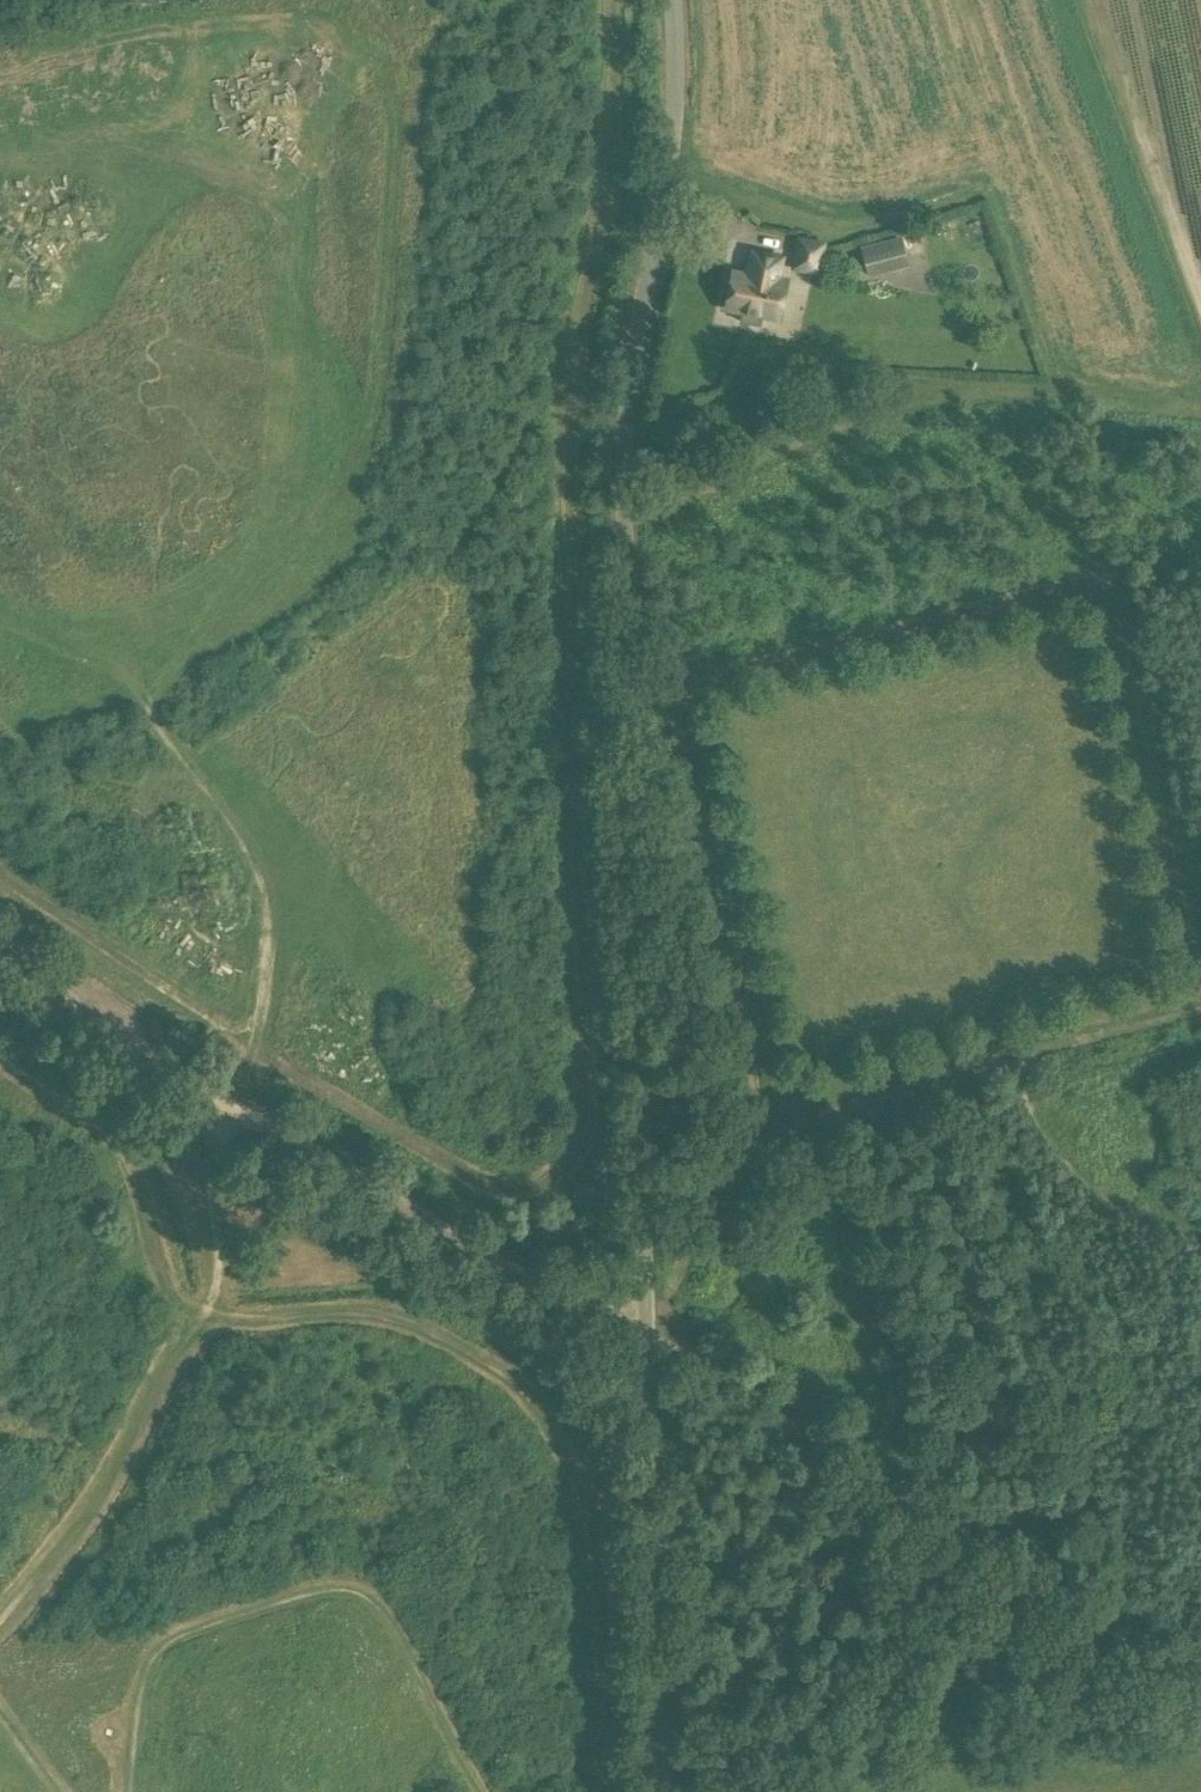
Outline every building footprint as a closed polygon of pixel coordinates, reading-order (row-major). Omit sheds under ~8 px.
[(868,277),(909,267),(901,236),(861,247),(868,277)] [(820,258),(823,244),(799,239),(797,253),(820,258)] [(777,282),(782,258),(755,252),(751,270),(753,271),(752,276),(735,272),(727,310),(743,313),(743,315),(761,319),(762,317),(779,321),(787,284),(777,282)]
